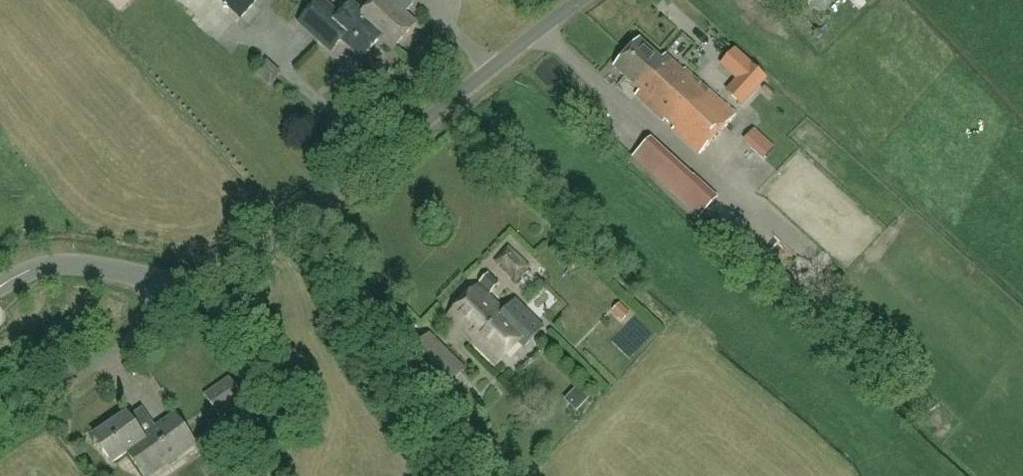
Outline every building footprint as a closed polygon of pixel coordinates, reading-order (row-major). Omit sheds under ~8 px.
[(241,20),(259,0),(218,0),(241,20)] [(364,15),(364,16),(351,4),(342,14),(326,0),(318,0),(297,24),(331,53),(341,41),(362,59),(379,39),(380,40),(383,36),(362,18),(365,16),(364,15)] [(380,40),(392,51),(415,25),(403,15),(412,5),(406,0),(378,0),(364,15),(365,16),(362,18),(383,36),(380,40)] [(661,60),(640,40),(614,69),(639,92),(635,96),(664,123),(666,121),(674,129),(673,130),(700,155),(735,116),(685,70),(683,72),(665,56),(661,60)] [(766,80),(749,65),(727,91),(743,105),(765,81),(766,80)] [(762,134),(755,128),(744,140),(751,146),(762,134)] [(687,177),(648,142),(647,140),(632,159),(670,195),(687,177)] [(696,215),(715,197),(693,177),(675,195),(696,215)] [(515,283),(529,269),(508,249),(495,263),(515,283)] [(491,294),(499,285),(489,276),(481,284),(491,294)] [(496,366),(527,334),(478,287),(449,318),(475,343),(473,344),(496,366)] [(630,312),(621,303),(614,310),(624,319),(630,312)] [(434,399),(463,370),(429,337),(401,366),(434,399)] [(221,420),(246,403),(229,379),(205,396),(221,420)] [(571,396),(585,407),(596,394),(582,382),(571,396)] [(127,415),(94,438),(112,464),(127,454),(142,475),(151,475),(195,446),(174,416),(143,438),(127,415)]
